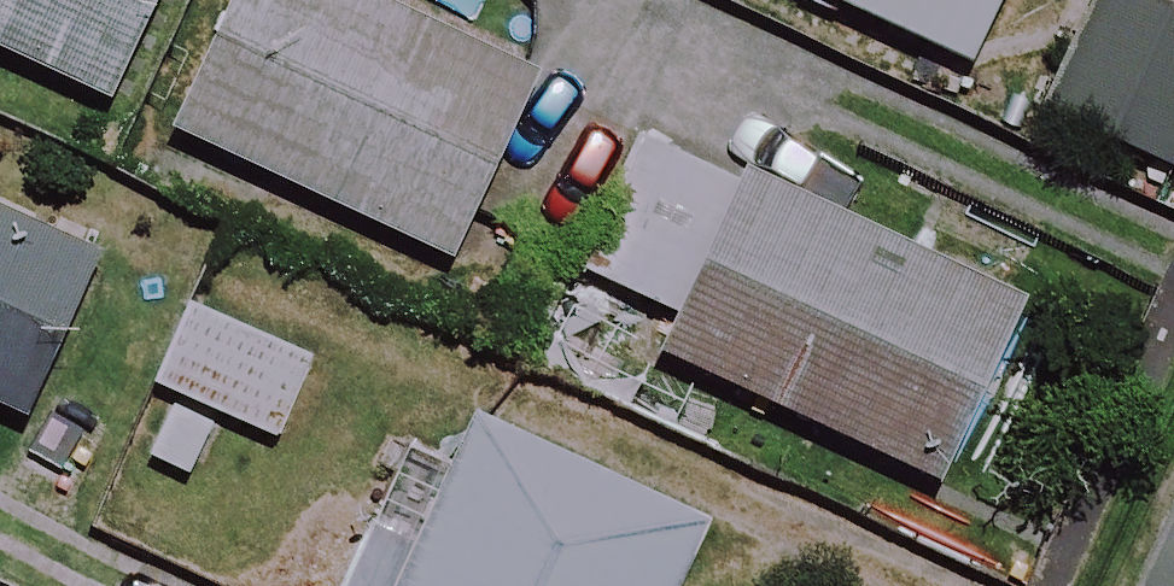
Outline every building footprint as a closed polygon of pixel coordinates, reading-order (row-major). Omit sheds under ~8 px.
[(108,99),(154,0),(0,0),(0,48),(108,99)] [(533,92),(542,73),(387,0),(232,0),(172,127),(454,260),(480,204),(533,92)] [(967,60),(994,0),(838,0),(967,60)] [(1150,0),(1097,0),(1047,105),(1173,166),(1173,11),(1150,0)] [(633,139),(533,92),(480,204),(580,251),(633,139)] [(1027,298),(644,134),(585,272),(685,315),(664,363),(948,484),(1027,298)] [(0,213),(0,405),(25,417),(98,257),(0,213)] [(316,362),(190,306),(155,384),(281,441),(316,362)] [(715,525),(479,416),(453,475),(407,454),(347,585),(687,585),(715,525)]
